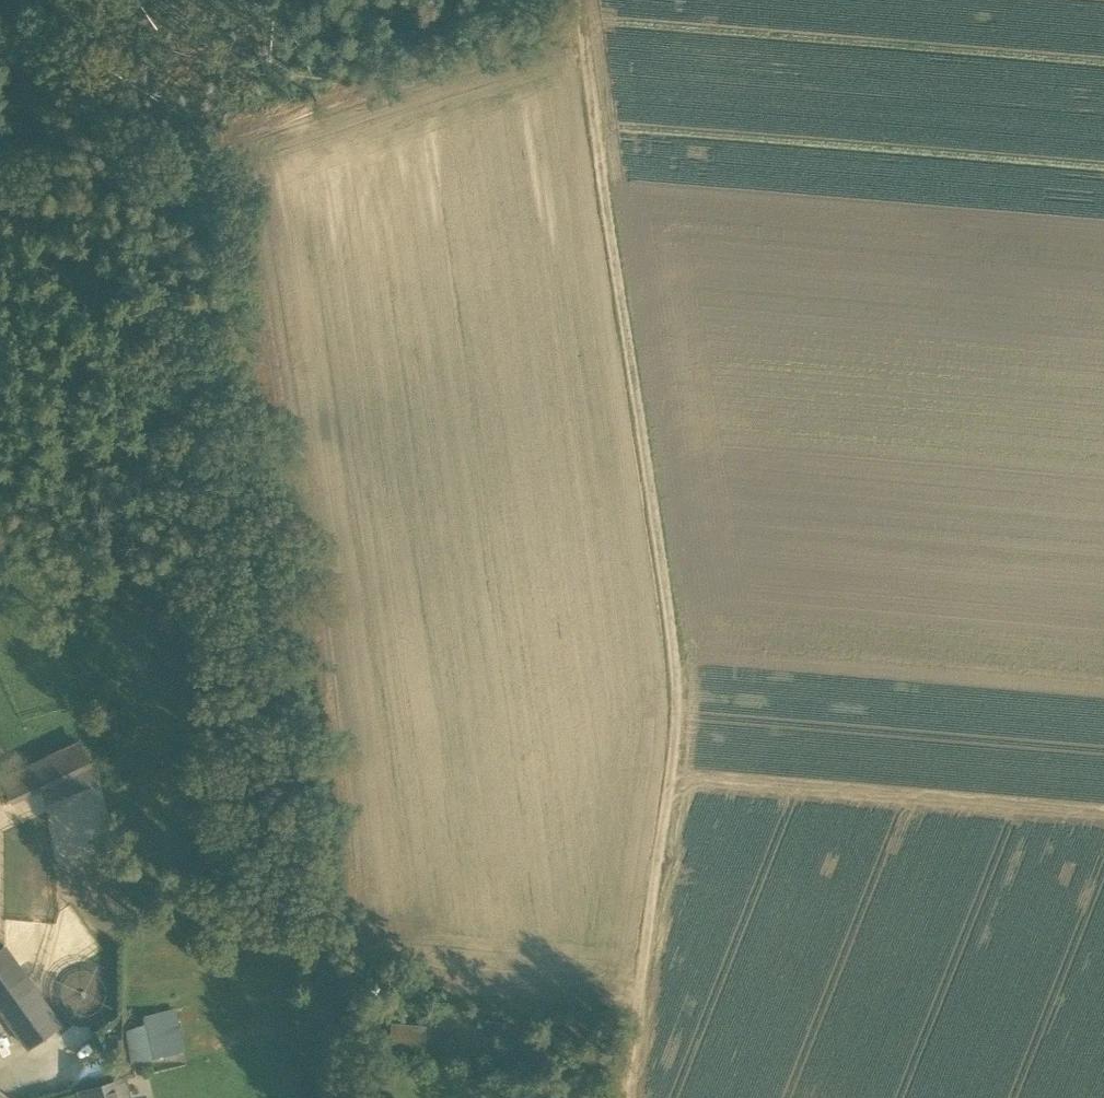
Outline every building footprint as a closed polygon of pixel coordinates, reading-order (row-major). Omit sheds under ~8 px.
[(2,777),(11,803),(25,797),(23,792),(48,781),(83,765),(75,744),(2,777)] [(9,962),(1,950),(0,951),(0,969),(9,962)] [(29,1049),(59,1027),(9,962),(0,969),(0,1011),(29,1049)] [(129,1032),(131,1063),(180,1051),(171,1011),(143,1017),(141,1025),(129,1032)] [(125,1079),(79,1092),(81,1097),(131,1097),(125,1079)]
